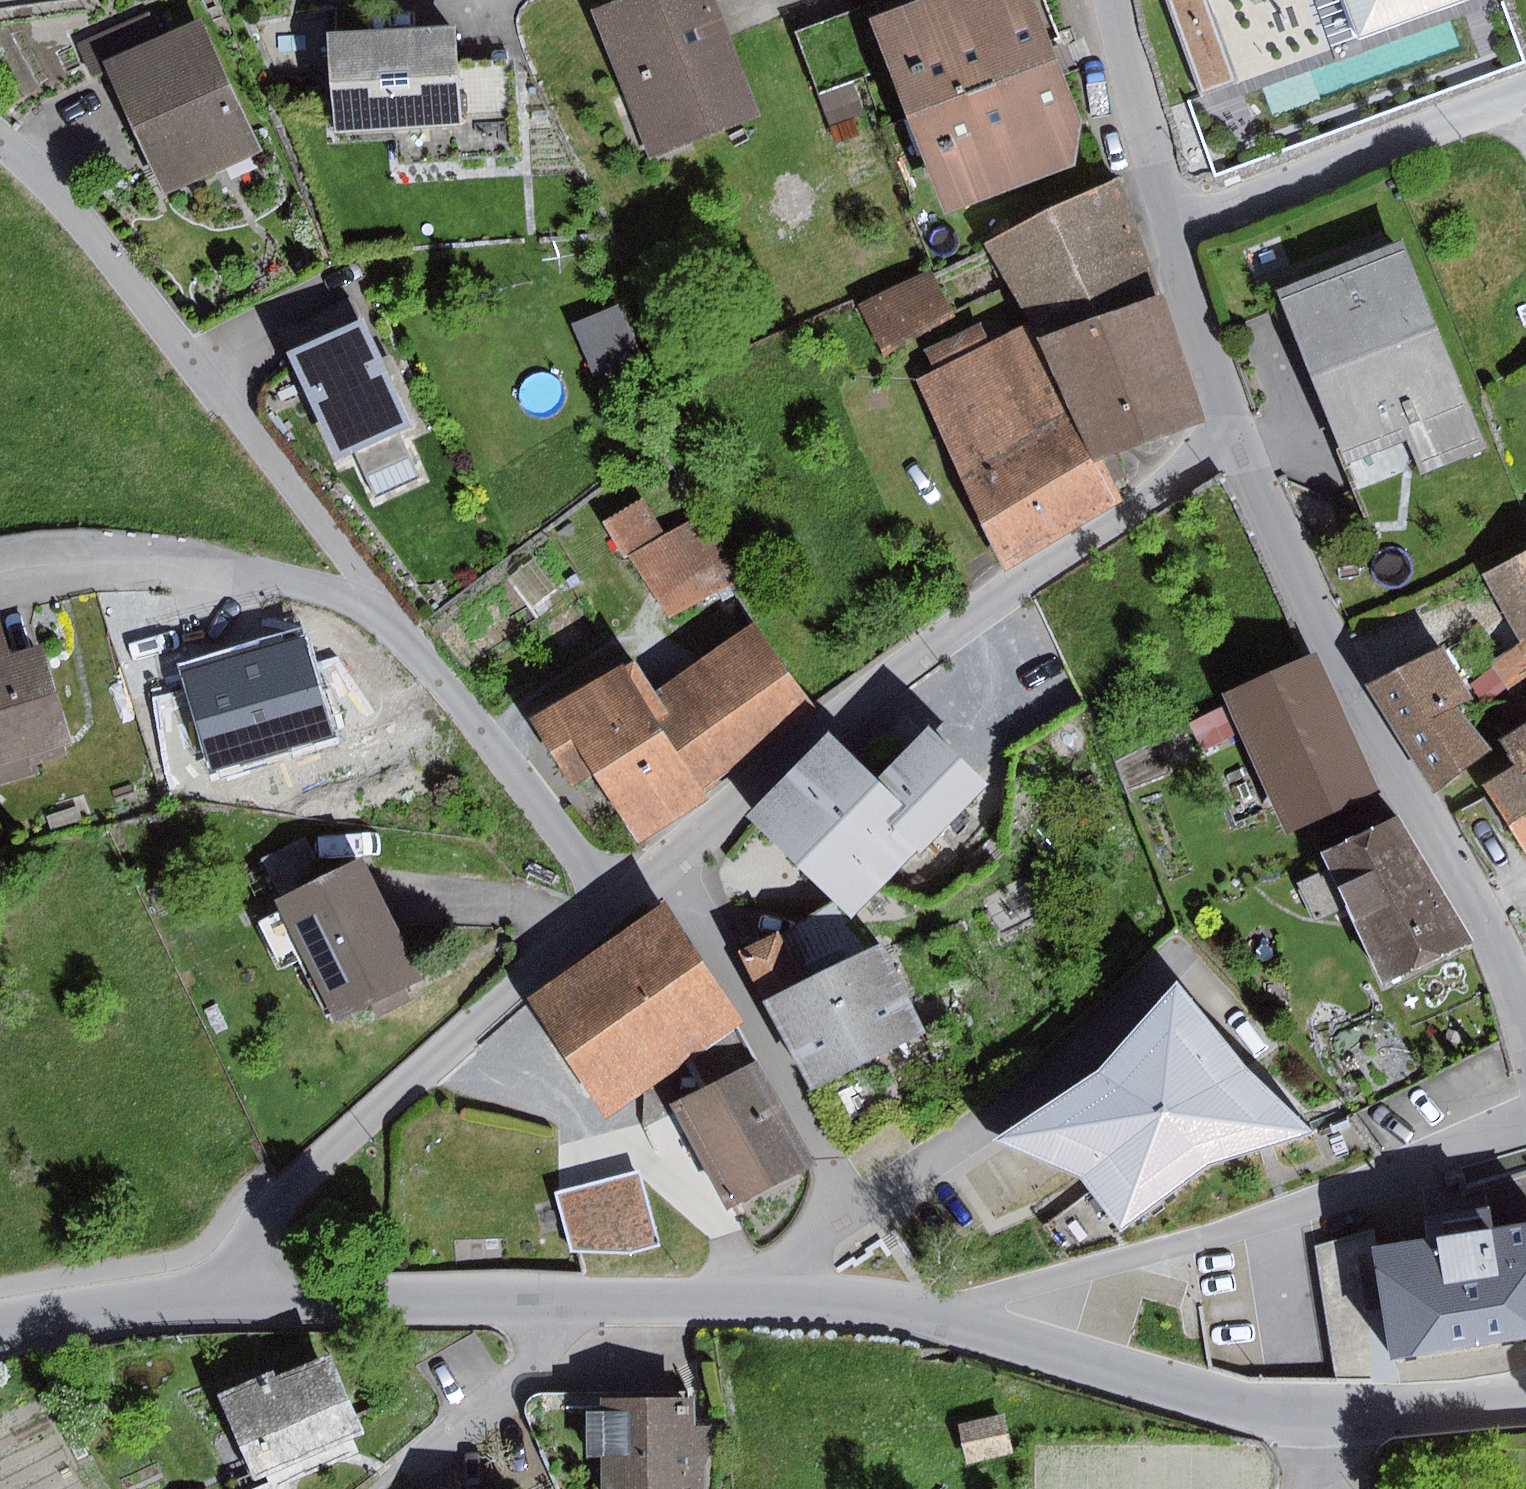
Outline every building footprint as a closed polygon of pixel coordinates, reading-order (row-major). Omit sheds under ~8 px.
[(596,14),(651,157),(761,115),(717,0),(634,0),(596,14)] [(873,18),(892,68),(946,214),(1076,165),(1084,120),(1038,1),(1036,0),(922,0),(873,18)] [(1200,93),(1239,79),(1212,0),(1167,0),(1200,93)] [(1363,48),(1474,9),(1471,0),(1346,0),(1363,48)] [(892,68),(873,18),(868,5),(796,31),(819,94),(854,81),(892,68)] [(109,63),(148,45),(135,18),(77,44),(90,71),(109,63)] [(148,45),(109,63),(166,192),(260,151),(203,21),(148,45)] [(457,27),(330,34),(336,131),(396,127),(398,159),(465,155),(460,63),(457,27)] [(514,60),(460,63),(465,155),(519,152),(514,60)] [(854,81),(819,94),(830,127),(865,115),(854,81)] [(1121,179),(991,243),(1031,321),(1042,339),(1161,292),(1121,179)] [(1405,241),(1280,290),(1341,448),(1398,426),(1467,400),(1405,241)] [(932,269),(860,305),(883,352),(955,316),(932,269)] [(1042,339),(1031,321),(991,341),(1036,439),(1078,415),(1100,463),(1205,424),(1161,292),(1042,339)] [(278,331),(289,355),(365,319),(353,296),(278,331)] [(620,304),(576,323),(599,376),(643,357),(620,304)] [(365,319),(289,355),(339,462),(357,454),(377,497),(420,477),(399,432),(414,426),(365,319)] [(982,323),(927,350),(936,370),(991,341),(982,323)] [(936,370),(918,379),(1007,569),(1119,503),(1100,463),(1078,415),(1036,439),(991,341),(936,370)] [(1398,426),(1341,448),(1358,489),(1414,466),(1398,426)] [(642,498),(606,522),(672,620),(741,573),(700,513),(667,535),(642,498)] [(1489,579),(1522,637),(1493,660),(1512,689),(1525,679),(1525,556),(1489,579)] [(760,620),(657,687),(673,713),(663,719),(704,784),(818,710),(760,620)] [(39,776),(35,764),(68,754),(66,748),(72,747),(42,646),(8,656),(0,629),(0,788),(39,776)] [(303,637),(183,672),(213,773),(334,737),(303,637)] [(1445,647),(1371,687),(1436,792),(1491,751),(1459,707),(1477,698),(1445,647)] [(1317,652),(1224,694),(1229,706),(1242,734),(1286,832),(1379,790),(1317,652)] [(636,653),(530,719),(574,788),(597,774),(640,841),(709,799),(704,784),(663,719),(673,713),(657,687),(636,653)] [(1242,734),(1229,706),(1190,723),(1203,751),(1242,734)] [(1503,741),(1518,765),(1486,785),(1525,851),(1525,725),(1503,741)] [(830,734),(749,817),(853,919),(987,783),(930,727),(877,780),(830,734)] [(79,806),(48,818),(53,830),(83,819),(79,806)] [(1401,817),(1326,852),(1333,868),(1350,908),(1383,981),(1475,940),(1401,817)] [(282,900),(328,877),(307,837),(262,860),(282,900)] [(282,900),(279,901),(339,1021),(425,979),(365,858),(328,877),(282,900)] [(1350,908),(1333,868),(1300,882),(1318,922),(1350,908)] [(667,905),(531,996),(609,1112),(683,1063),(740,1025),(745,1021),(667,905)] [(743,950),(769,1003),(807,984),(782,931),(743,950)] [(807,984),(769,1003),(812,1091),(929,1034),(885,946),(807,984)] [(1104,1075),(1003,1134),(1095,1173),(1134,1232),(1211,1161),(1319,1128),(1246,1066),(1180,984),(1104,1075)] [(701,1090),(759,1060),(740,1025),(683,1063),(701,1090)] [(701,1090),(674,1104),(731,1210),(814,1165),(759,1060),(701,1090)] [(640,1170),(554,1196),(575,1250),(631,1255),(660,1243),(640,1170)] [(1375,1248),(1391,1360),(1525,1340),(1525,1225),(1495,1230),(1492,1208),(1426,1218),(1429,1240),(1375,1248)] [(1391,1360),(1375,1248),(1372,1229),(1318,1245),(1337,1381),(1395,1381),(1391,1360)] [(277,1369),(218,1394),(254,1480),(267,1475),(272,1485),(290,1477),(357,1449),(353,1438),(365,1433),(331,1353),(279,1374),(277,1369)] [(605,1483),(604,1398),(551,1399),(551,1393),(540,1393),(532,1398),(527,1404),(525,1410),(555,1483),(605,1483)] [(604,1398),(605,1483),(604,1488),(706,1488),(706,1465),(712,1463),(712,1423),(698,1423),(698,1398),(604,1398)] [(1006,1413),(959,1423),(968,1464),(1015,1454),(1006,1413)] [(272,1485),(262,1488),(295,1488),(290,1477),(272,1485)]
